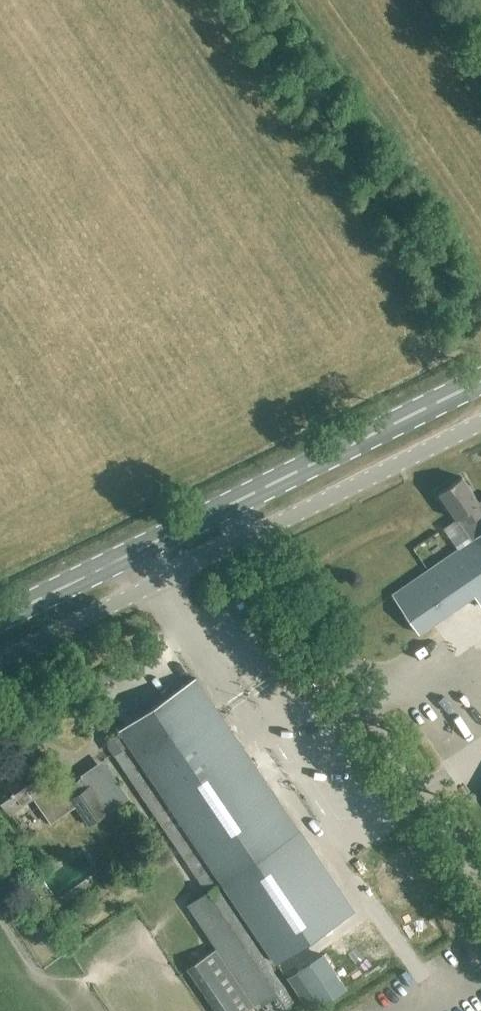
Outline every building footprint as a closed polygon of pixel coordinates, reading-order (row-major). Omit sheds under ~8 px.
[(457,550),(392,594),(418,633),(475,594),(480,604),(480,501),(480,502),(462,476),(438,493),(456,519),(442,529),(457,550)] [(297,684),(308,676),(300,665),(289,673),(297,684)] [(195,677),(118,729),(221,882),(228,877),(255,859),(298,830),(195,677)] [(109,811),(90,783),(71,796),(58,777),(42,789),(24,763),(0,780),(0,799),(9,812),(32,797),(50,823),(76,805),(89,824),(109,811)] [(255,1004),(282,986),(216,886),(188,904),(217,948),(255,1004)] [(217,948),(186,969),(214,1010),(245,1010),(254,1005),(258,1010),(278,1010),(293,1001),(282,986),(255,1004),(217,948)] [(346,988),(322,952),(295,970),(319,1006),(346,988)]
